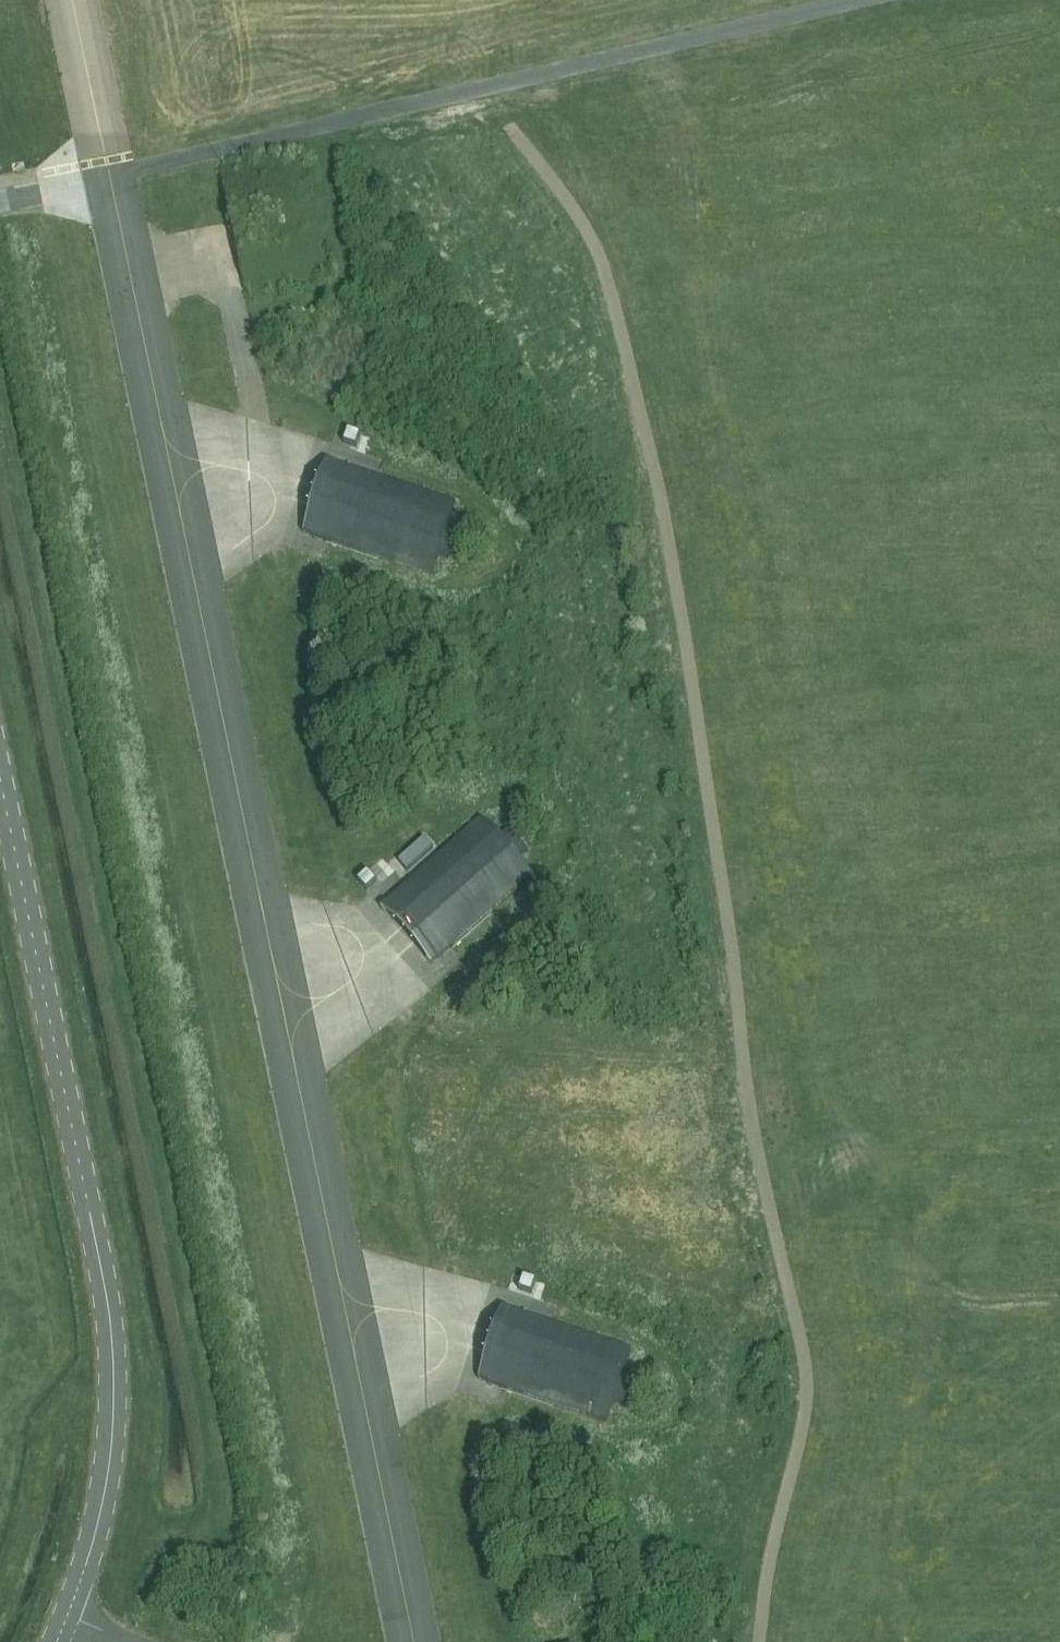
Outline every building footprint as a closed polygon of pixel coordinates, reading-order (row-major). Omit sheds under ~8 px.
[(338,427),(334,440),(347,444),(351,431),(338,427)] [(302,533),(327,541),(332,543),(331,546),(336,548),(337,545),(431,575),(438,553),(452,558),(462,528),(447,523),(454,502),(376,476),(327,460),(302,533)] [(480,818),(419,873),(380,908),(431,965),(450,948),(454,944),(456,947),(461,943),(459,941),(532,876),(518,860),(529,850),(507,826),(496,836),(480,818)] [(424,839),(398,862),(407,872),(433,849),(424,839)] [(368,872),(358,881),(358,882),(367,891),(376,882),(368,872)] [(514,1274),(510,1286),(522,1290),(526,1278),(514,1274)] [(479,1380),(504,1389),(509,1390),(508,1393),(513,1395),(514,1392),(606,1422),(613,1401),(627,1406),(638,1375),(623,1370),(630,1349),(552,1323),(551,1323),(502,1307),(479,1380)]
